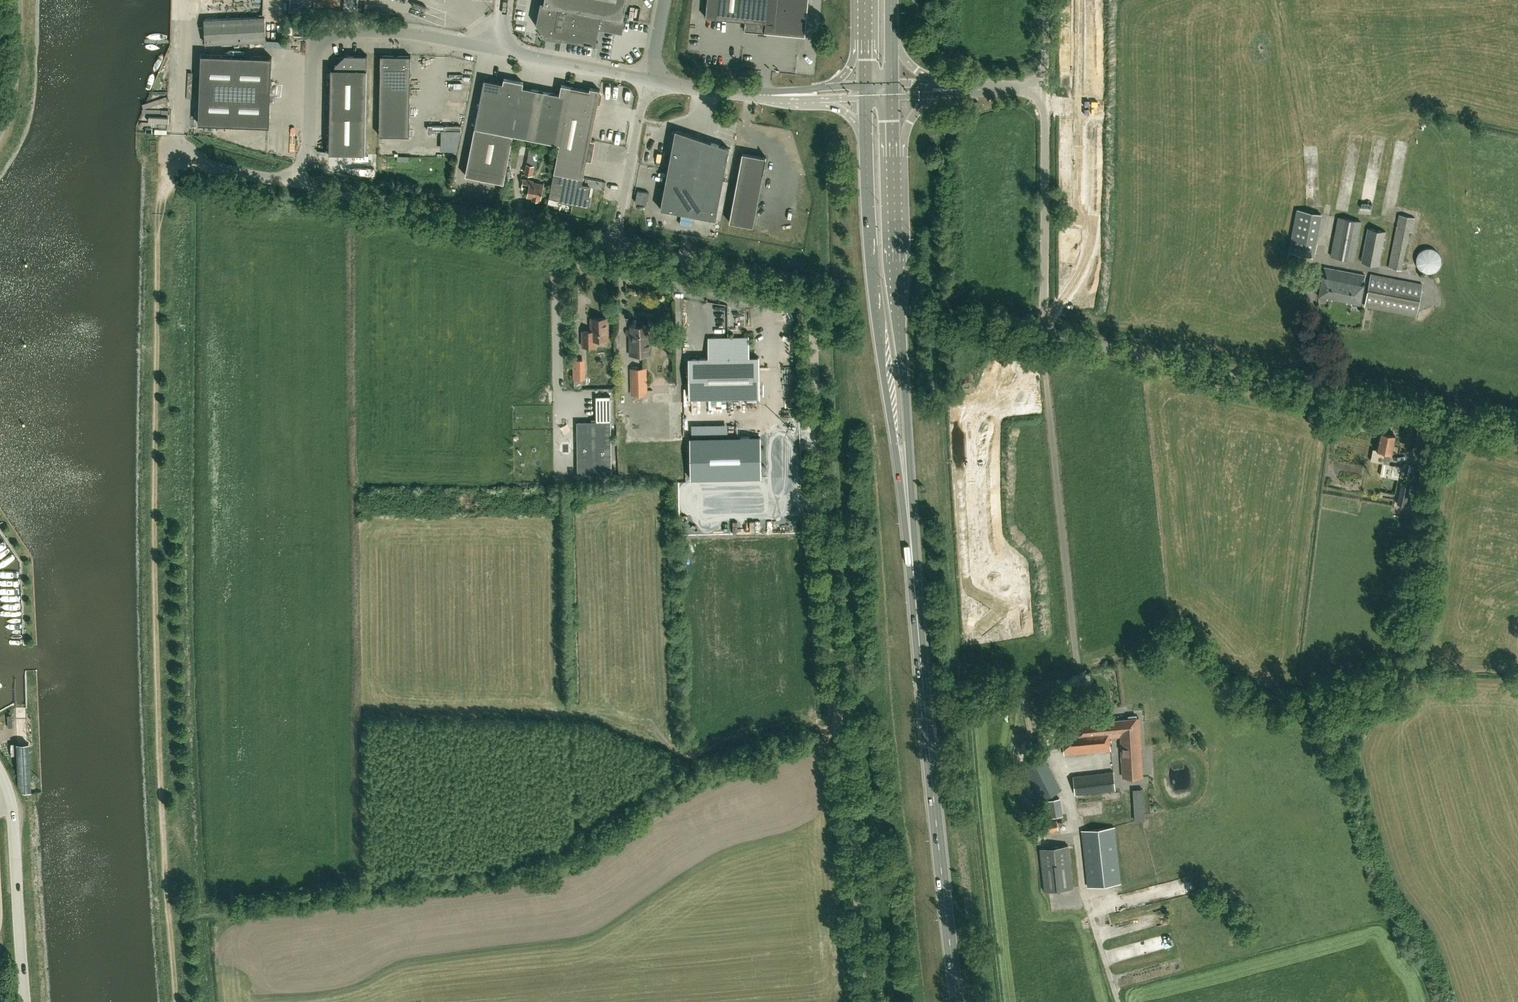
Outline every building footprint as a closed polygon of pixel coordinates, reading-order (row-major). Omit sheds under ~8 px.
[(627,0),(544,0),(544,3),(542,2),(538,23),(545,34),(595,43),(596,35),(599,36),(602,34),(603,30),(622,34),(625,19),(623,18),(627,0)] [(705,17),(761,22),(761,27),(765,27),(764,32),(805,36),(808,0),(707,0),(705,17)] [(265,16),(234,17),(203,19),(205,44),(267,41),(265,16)] [(270,126),(272,57),(201,54),(199,123),(270,126)] [(329,153),(333,153),(365,154),(367,55),(345,54),(335,64),(335,68),(331,68),(329,153)] [(381,55),(379,135),(409,136),(411,56),(381,55)] [(587,205),(589,196),(591,188),(581,186),(587,159),(591,159),(595,140),(591,139),(598,102),(600,103),(602,92),(600,89),(590,87),(590,90),(561,84),(559,94),(523,87),(524,82),(504,78),(503,83),(484,79),(465,175),(504,182),(513,134),(559,143),(549,198),(587,205)] [(675,129),(660,209),(716,219),(729,148),(675,129)] [(753,226),(767,157),(743,152),(729,221),(753,226)] [(528,155),(526,163),(523,173),(533,175),(535,165),(538,165),(539,157),(528,155)] [(1323,173),(1314,172),(1314,180),(1323,181),(1323,173)] [(540,199),(543,184),(533,182),(533,180),(523,178),(522,185),(529,186),(527,196),(532,197),(533,197),(533,198),(539,199),(540,198),(540,199)] [(1298,210),(1289,253),(1311,258),(1320,214),(1298,210)] [(1412,231),(1415,217),(1399,214),(1388,267),(1400,270),(1409,230),(1412,231)] [(1354,260),(1362,221),(1339,216),(1331,256),(1354,260)] [(1378,265),(1385,231),(1368,228),(1361,262),(1378,265)] [(1417,264),(1417,265),(1418,266),(1418,267),(1419,268),(1420,269),(1421,270),(1422,271),(1424,271),(1425,272),(1426,272),(1427,272),(1429,272),(1430,272),(1431,272),(1432,272),(1434,271),(1435,271),(1436,270),(1437,269),(1438,268),(1439,267),(1439,266),(1440,265),(1440,264),(1441,262),(1441,261),(1441,260),(1441,258),(1441,257),(1440,256),(1440,255),(1439,253),(1439,252),(1438,251),(1437,250),(1436,250),(1435,249),(1434,248),(1432,248),(1431,247),(1430,247),(1429,247),(1427,247),(1426,247),(1425,248),(1424,248),(1422,249),(1421,250),(1420,250),(1419,251),(1418,252),(1418,253),(1417,255),(1417,256),(1416,257),(1416,258),(1416,260),(1416,261),(1416,262),(1417,264)] [(1360,304),(1365,274),(1324,266),(1318,296),(1360,304)] [(1365,305),(1416,315),(1423,284),(1370,274),(1365,305)] [(592,330),(583,331),(583,346),(595,346),(595,339),(608,339),(607,317),(591,318),(592,330)] [(631,354),(648,354),(647,325),(631,326),(631,339),(630,339),(631,354)] [(749,356),(749,336),(708,337),(708,357),(688,357),(689,398),(760,397),(759,356),(749,356)] [(698,346),(698,337),(688,337),(687,346),(698,346)] [(637,394),(642,393),(645,390),(647,390),(646,368),(631,368),(632,390),(634,390),(637,394)] [(577,421),(578,474),(612,474),(611,421),(577,421)] [(1404,467),(1400,466),(1389,464),(1395,434),(1380,432),(1377,449),(1385,451),(1380,475),(1398,478),(1399,472),(1403,473),(1404,467)] [(761,477),(760,437),(760,436),(690,437),(690,440),(691,478),(761,477)] [(1410,483),(1401,482),(1397,503),(1406,505),(1410,483)] [(28,720),(29,709),(21,709),(20,719),(28,720)] [(1122,777),(1142,775),(1139,716),(1079,723),(1079,728),(1062,729),(1065,754),(1110,749),(1109,737),(1120,736),(1122,777)] [(22,743),(16,743),(18,783),(22,791),(30,791),(28,743),(22,743)] [(1040,799),(1061,788),(1046,756),(1024,767),(1040,799)] [(1113,771),(1073,776),(1075,794),(1115,790),(1113,771)] [(1046,831),(1059,829),(1057,819),(1044,821),(1046,831)] [(1087,886),(1120,883),(1113,826),(1080,829),(1087,886)] [(1067,845),(1039,848),(1044,891),(1072,888),(1067,845)]
